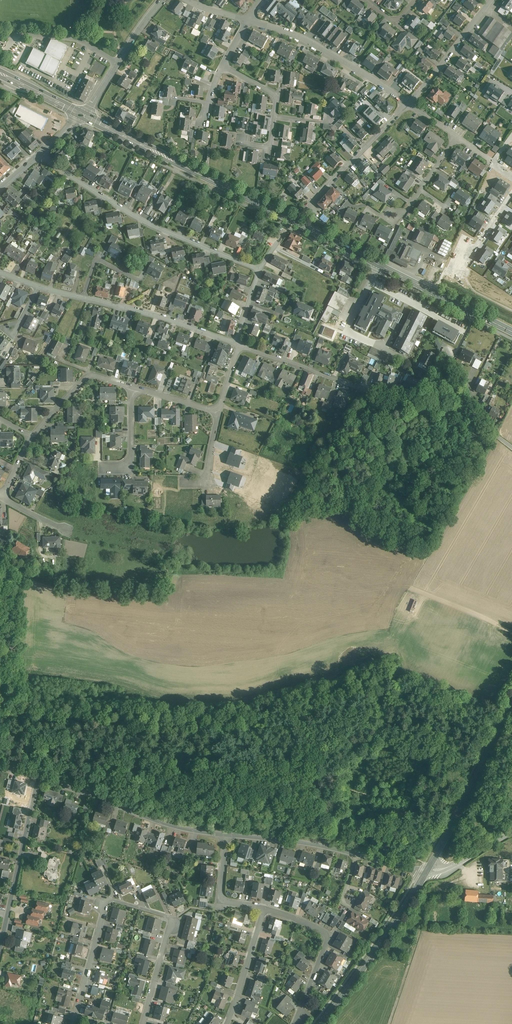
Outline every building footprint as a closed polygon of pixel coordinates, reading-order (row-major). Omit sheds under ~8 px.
[(178,0),(172,8),(170,10),(177,15),(184,5),(178,0)] [(241,8),(242,8),(244,6),(245,5),(246,4),(246,3),(248,0),(247,0),(236,0),(234,2),(235,3),(235,4),(236,5),(237,5),(238,6),(238,7),(240,8),(241,8)] [(277,13),(291,23),(296,16),(299,12),(288,4),(285,8),(274,0),(269,0),(263,9),(274,17),(277,13)] [(290,1),(288,4),(299,12),(302,8),(302,7),(297,4),(298,2),(294,0),(292,3),(290,1)] [(348,7),(350,5),(351,4),(346,0),(342,6),(347,10),(349,7),(348,7)] [(350,5),(349,7),(348,8),(357,15),(363,6),(355,0),(354,0),(350,5)] [(398,7),(402,3),(402,1),(400,0),(389,0),(384,5),(388,8),(389,7),(391,5),(395,9),(397,9),(398,7)] [(464,5),(472,11),(477,4),(472,0),(467,0),(464,5)] [(505,2),(502,6),(509,12),(511,8),(511,0),(506,0),(505,2)] [(424,1),(423,3),(419,8),(424,12),(425,11),(427,13),(433,6),(429,3),(428,4),(424,1)] [(461,7),(457,3),(454,6),(455,7),(453,9),(457,12),(461,7)] [(319,11),(323,14),(326,16),(330,12),(323,6),(319,11)] [(502,6),(499,10),(498,12),(505,17),(509,12),(502,6)] [(298,19),(302,22),(309,13),(302,8),(299,12),(296,16),(297,17),(298,17),(299,18),(298,18),(298,19)] [(363,18),(364,19),(370,24),(376,16),(369,11),(363,18)] [(337,17),(334,15),(330,12),(327,16),(334,22),(337,17)] [(191,22),(190,21),(188,25),(193,28),(195,24),(199,26),(201,21),(203,17),(195,13),(194,15),(191,22)] [(317,20),(309,13),(302,22),(300,24),(309,31),(317,20)] [(188,18),(185,24),(188,25),(190,21),(191,22),(194,15),(190,14),(188,18)] [(461,26),(462,24),(466,20),(461,16),(461,15),(459,14),(458,15),(456,14),(454,17),(455,18),(453,21),(461,26)] [(407,24),(413,28),(414,29),(420,21),(413,16),(407,24)] [(478,34),(480,35),(485,39),(499,49),(511,33),(490,17),(478,34)] [(442,18),(440,20),(439,22),(447,28),(450,24),(442,18)] [(212,28),(215,22),(209,19),(206,25),(206,26),(211,28),(212,28)] [(421,22),(422,23),(427,27),(429,24),(423,19),(421,22)] [(222,20),(218,28),(222,31),(225,32),(226,32),(226,31),(227,29),(227,28),(229,24),(222,20)] [(328,41),(337,30),(334,27),(333,27),(327,22),(318,33),(325,38),(328,41)] [(380,35),(381,35),(389,41),(396,32),(393,30),(392,30),(390,28),(389,28),(390,27),(386,24),(382,29),(383,30),(380,35)] [(157,26),(156,28),(151,34),(154,36),(158,39),(159,38),(162,35),(165,37),(168,34),(164,31),(157,26)] [(354,30),(350,27),(349,26),(345,31),(351,35),(354,30)] [(454,35),(451,32),(443,26),(441,29),(441,30),(436,36),(440,40),(444,36),(450,41),(454,35)] [(199,37),(201,32),(193,29),(191,33),(199,37)] [(339,31),(337,30),(328,41),(330,42),(330,43),(337,48),(346,37),(339,31)] [(225,32),(222,31),(218,39),(226,43),(230,34),(226,32),(225,32)] [(248,41),(255,44),(263,49),(268,39),(254,32),(248,41)] [(511,34),(500,49),(503,51),(511,37),(511,34),(511,33),(511,34)] [(417,40),(410,34),(408,37),(406,36),(406,37),(404,35),(400,35),(392,46),(400,52),(406,44),(411,47),(417,40)] [(469,40),(472,43),(476,46),(478,47),(480,45),(483,47),(486,43),(474,34),(469,40)] [(153,39),(159,43),(164,45),(166,42),(159,38),(158,39),(154,36),(153,39)] [(206,44),(208,40),(209,39),(204,36),(201,42),(206,44)] [(61,62),(66,52),(68,47),(56,41),(51,40),(44,54),(35,49),(34,49),(33,50),(27,63),(26,64),(27,64),(39,70),(39,71),(40,71),(44,73),(44,74),(45,73),(52,77),(53,77),(53,76),(58,68),(59,67),(58,67),(60,63),(61,63),(61,62)] [(158,46),(157,46),(145,40),(141,48),(146,51),(147,49),(154,53),(158,46)] [(277,42),(273,51),(277,53),(282,44),(277,42)] [(353,55),(355,52),(358,47),(350,43),(345,51),(353,55)] [(287,46),(282,44),(277,53),(282,56),(287,46)] [(212,60),(214,56),(215,55),(216,55),(218,51),(208,45),(205,51),(207,52),(205,56),(213,60),(212,60)] [(472,60),(475,55),(476,54),(475,53),(474,52),(465,45),(461,51),(472,60)] [(288,59),(289,59),(293,50),(294,50),(287,46),(282,56),(288,59)] [(432,51),(431,50),(427,47),(424,51),(435,60),(440,54),(434,49),(432,51)] [(294,60),(298,53),(293,50),(289,59),(291,60),(294,60)] [(178,57),(183,59),(184,56),(176,52),(172,58),(176,60),(178,57)] [(242,56),(238,53),(233,62),(241,66),(242,63),(243,63),(246,58),(245,58),(242,56)] [(317,66),(319,61),(307,55),(303,62),(307,65),(305,68),(313,73),(314,71),(317,66)] [(378,63),(377,62),(369,56),(363,65),(372,71),(375,67),(376,66),(378,63)] [(467,73),(470,70),(472,67),(467,64),(467,63),(460,58),(456,65),(467,73)] [(417,66),(421,69),(426,72),(431,66),(422,59),(417,66)] [(186,61),(182,68),(188,71),(187,72),(193,75),(194,73),(195,74),(197,68),(196,68),(197,65),(190,62),(187,60),(186,61)] [(405,66),(401,63),(396,69),(400,72),(405,66)] [(321,73),(333,80),(338,72),(325,64),(322,69),(322,70),(321,73)] [(385,65),(382,68),(378,73),(378,74),(387,81),(395,71),(391,67),(390,68),(385,65)] [(457,72),(452,69),(452,68),(449,67),(445,73),(452,79),(453,79),(456,81),(461,75),(457,73),(457,72)] [(270,82),(278,83),(279,77),(280,73),(272,72),(270,82)] [(295,74),(294,74),(287,73),(285,85),(293,86),(295,74)] [(419,82),(408,73),(402,81),(413,90),(419,82)] [(126,90),(129,85),(131,82),(123,77),(121,80),(120,80),(118,84),(126,90)] [(343,79),(338,89),(343,92),(346,87),(354,92),(358,85),(349,80),(349,81),(343,79)] [(89,82),(85,80),(80,89),(89,94),(94,84),(89,82)] [(235,94),(240,94),(240,89),(241,84),(232,83),(231,93),(235,94)] [(502,104),(507,97),(503,94),(504,92),(492,84),(491,85),(488,83),(483,91),(502,104)] [(173,88),(164,87),(164,92),(160,92),(159,97),(160,98),(169,99),(172,99),(173,88)] [(202,97),(202,95),(203,87),(196,87),(195,92),(196,92),(196,95),(196,96),(195,95),(194,96),(202,97)] [(437,101),(438,103),(442,105),(446,100),(447,101),(448,100),(435,88),(427,98),(432,103),(434,101),(436,103),(437,101)] [(80,89),(76,98),(85,102),(89,94),(80,89)] [(380,95),(375,90),(369,97),(374,102),(375,101),(378,104),(380,106),(385,102),(379,96),(380,95)] [(228,101),(233,102),(234,102),(235,94),(231,93),(226,92),(225,97),(220,100),(228,101)] [(290,92),(286,92),(285,103),(292,104),(293,100),(301,101),(302,94),(296,93),(290,92)] [(267,98),(258,97),(256,110),(261,111),(265,111),(267,98)] [(511,100),(507,97),(502,104),(507,108),(508,107),(511,110),(511,99),(511,100)] [(341,105),(335,100),(327,108),(332,113),(333,113),(339,106),(341,105)] [(128,101),(126,105),(133,109),(135,106),(133,105),(134,104),(128,101)] [(388,114),(393,108),(387,102),(386,103),(385,102),(380,106),(382,108),(383,109),(388,114)] [(162,105),(153,103),(152,115),(161,117),(163,105),(162,105)] [(311,104),(311,105),(307,104),(306,115),(313,116),(315,116),(317,106),(312,105),(312,104),(311,104)] [(41,130),(47,120),(20,106),(19,109),(15,117),(41,130)] [(344,111),(339,106),(333,113),(332,113),(331,114),(333,116),(333,117),(335,118),(337,118),(344,111)] [(460,111),(453,106),(448,114),(455,119),(460,111)] [(19,109),(14,107),(9,111),(15,117),(19,109)] [(219,118),(223,118),(225,109),(222,108),(215,107),(214,117),(219,118)] [(365,110),(362,113),(376,126),(383,119),(375,113),(376,112),(370,107),(366,111),(365,110)] [(121,110),(120,109),(116,117),(123,121),(127,113),(124,112),(125,110),(122,108),(121,110)] [(192,110),(192,109),(186,108),(185,116),(192,117),(194,118),(195,111),(192,110)] [(435,113),(440,116),(442,117),(445,114),(438,109),(435,113)] [(132,126),(136,118),(127,113),(123,121),(132,126)] [(470,113),(463,122),(461,124),(474,133),(483,122),(470,113)] [(266,118),(261,118),(261,120),(260,127),(261,127),(261,129),(268,130),(269,119),(266,118)] [(191,123),(192,121),(185,120),(181,119),(179,131),(182,131),(181,135),(188,136),(190,123),(191,123)] [(247,120),(239,119),(238,129),(245,130),(246,125),(247,120)] [(416,120),(415,122),(411,128),(420,135),(426,127),(416,120)] [(339,129),(340,128),(343,125),(339,121),(336,124),(334,125),(338,129),(339,129)] [(357,124),(353,128),(358,133),(357,134),(362,140),(368,134),(357,124)] [(300,143),(301,143),(310,144),(311,140),(313,141),(314,133),(312,133),(313,127),(309,126),(304,125),(302,139),(301,139),(300,143)] [(253,126),(252,131),(252,135),(260,137),(261,129),(261,127),(260,127),(253,126)] [(283,139),(287,139),(289,127),(285,126),(284,126),(280,126),(278,138),(283,139)] [(494,130),(489,127),(487,126),(479,137),(486,142),(494,130)] [(85,129),(80,138),(78,142),(87,147),(94,133),(85,129)] [(500,135),(494,130),(486,142),(492,146),(500,135)] [(207,142),(207,141),(207,138),(206,138),(207,133),(203,133),(203,132),(199,132),(198,132),(197,140),(197,141),(207,142)] [(430,132),(427,137),(424,140),(425,140),(426,139),(431,142),(428,147),(427,147),(435,153),(443,142),(430,132)] [(38,144),(37,143),(32,138),(30,140),(29,138),(28,137),(27,137),(24,134),(23,135),(20,138),(31,150),(32,150),(38,145),(38,144)] [(228,135),(223,134),(222,147),(230,148),(232,136),(228,135)] [(351,151),(357,145),(351,138),(348,135),(346,137),(345,138),(342,141),(343,142),(340,144),(343,147),(345,144),(351,151)] [(383,144),(381,146),(376,151),(383,158),(393,147),(392,145),(395,142),(389,137),(386,140),(382,143),(383,144)] [(12,158),(17,153),(19,151),(17,149),(13,145),(11,146),(10,145),(7,148),(6,149),(7,150),(5,152),(11,159),(12,158)] [(62,147),(55,154),(62,163),(66,160),(63,157),(67,153),(62,147)] [(431,158),(431,157),(434,153),(427,147),(423,152),(431,158)] [(286,155),(287,150),(277,148),(276,158),(285,160),(286,155)] [(468,157),(458,150),(457,150),(451,158),(462,166),(468,157)] [(258,152),(253,152),(249,151),(248,163),(256,164),(258,152)] [(333,154),(329,158),(327,161),(334,168),(341,161),(333,154)] [(384,157),(383,157),(383,158),(379,154),(377,155),(376,157),(382,163),(386,159),(384,157)] [(0,158),(0,172),(3,175),(10,169),(0,158)] [(428,165),(427,164),(426,164),(418,158),(414,163),(424,170),(428,165)] [(468,169),(472,171),(474,173),(475,172),(480,175),(484,170),(482,169),(484,166),(480,163),(480,164),(475,160),(468,169)] [(369,167),(366,163),(363,161),(357,167),(360,170),(361,169),(363,172),(369,167)] [(84,175),(88,178),(95,168),(92,166),(94,163),(92,162),(88,169),(84,175)] [(317,163),(311,168),(313,171),(317,168),(318,170),(321,167),(319,164),(317,163)] [(420,175),(421,175),(424,170),(414,163),(410,169),(420,175)] [(277,177),(278,166),(264,165),(263,170),(263,175),(277,177)] [(384,175),(389,170),(384,165),(380,169),(379,170),(384,175)] [(97,175),(100,170),(98,169),(98,170),(95,168),(88,178),(93,181),(97,175)] [(318,170),(317,168),(313,171),(309,175),(310,176),(308,178),(313,182),(315,180),(316,181),(323,174),(318,170)] [(34,170),(25,184),(30,187),(34,181),(40,185),(46,176),(54,181),(51,185),(55,187),(60,179),(45,169),(41,175),(34,170)] [(100,177),(96,183),(101,187),(102,185),(99,184),(104,176),(106,174),(103,172),(100,177)] [(353,187),(354,187),(355,186),(356,186),(359,182),(351,173),(345,179),(347,182),(348,181),(353,187)] [(414,181),(404,174),(401,179),(403,180),(398,187),(406,192),(414,181)] [(439,175),(438,177),(433,184),(444,191),(450,182),(439,175)] [(102,185),(109,189),(114,182),(104,176),(99,184),(102,185)] [(301,180),(307,186),(311,182),(305,176),(301,180)] [(492,188),(489,194),(497,199),(501,194),(504,196),(510,187),(500,181),(494,189),(492,188)] [(124,194),(129,185),(123,182),(122,184),(118,191),(124,194)] [(124,194),(129,197),(133,190),(134,188),(129,185),(124,194)] [(292,194),(298,200),(304,193),(302,192),(303,190),(302,189),(302,188),(300,190),(298,187),(296,189),(291,185),(287,189),(292,194)] [(391,193),(390,193),(380,185),(373,195),(385,203),(391,193)] [(140,190),(136,198),(141,201),(147,189),(143,186),(140,190)] [(334,190),(332,188),(330,191),(328,193),(327,194),(328,194),(326,196),(332,201),(333,203),(340,195),(334,190)] [(9,189),(8,190),(8,191),(3,196),(15,207),(21,200),(9,189)] [(66,192),(67,199),(68,203),(73,202),(73,199),(76,198),(75,189),(74,189),(71,189),(71,190),(71,191),(66,192)] [(147,189),(141,201),(146,203),(150,196),(152,191),(147,189)] [(453,198),(458,202),(463,206),(469,197),(459,190),(453,198)] [(25,196),(29,200),(33,196),(29,192),(25,196)] [(164,214),(164,213),(172,200),(162,194),(162,195),(154,208),(164,214)] [(477,206),(488,213),(497,199),(489,194),(486,199),(483,197),(477,206)] [(326,196),(325,196),(318,205),(324,210),(332,201),(326,196)] [(84,204),(85,209),(86,213),(98,211),(97,202),(84,204)] [(432,208),(423,202),(422,202),(416,210),(426,216),(432,208)] [(345,218),(354,222),(358,214),(349,210),(345,218)] [(188,216),(180,212),(175,220),(185,224),(186,222),(189,216),(188,216)] [(431,218),(434,220),(435,221),(439,214),(435,212),(431,218)] [(474,216),(469,224),(479,231),(484,223),(482,222),(486,217),(478,212),(475,217),(474,216)] [(502,222),(510,227),(511,224),(511,214),(508,212),(502,222)] [(106,215),(108,224),(119,222),(118,218),(117,213),(106,215)] [(320,219),(326,223),(330,218),(324,214),(320,219)] [(371,230),(373,226),(376,220),(365,215),(360,225),(371,230)] [(447,230),(452,224),(453,222),(444,215),(438,224),(447,230)] [(195,219),(193,223),(190,227),(200,233),(205,224),(195,219)] [(140,234),(139,232),(138,226),(138,225),(127,227),(129,236),(140,234)] [(386,229),(385,229),(380,226),(375,235),(376,235),(376,234),(386,240),(391,231),(387,228),(386,229)] [(393,252),(399,239),(404,229),(400,226),(389,250),(388,250),(384,257),(389,259),(393,252)] [(499,227),(497,231),(495,230),(490,238),(498,243),(503,235),(504,236),(507,232),(499,227)] [(222,232),(221,232),(212,228),(210,233),(211,234),(209,237),(218,241),(221,236),(220,236),(222,232)] [(257,240),(257,239),(263,242),(267,235),(266,235),(256,230),(252,238),(257,240)] [(424,233),(417,230),(412,240),(419,244),(424,233)] [(424,233),(420,242),(419,243),(419,244),(424,246),(429,236),(424,233)] [(291,234),(288,241),(297,246),(301,239),(297,237),(295,236),(291,234)] [(115,245),(118,238),(112,235),(108,243),(112,245),(113,244),(115,245)] [(238,243),(241,245),(243,246),(247,238),(241,235),(239,240),(238,243)] [(227,245),(228,245),(229,246),(230,246),(231,246),(236,248),(239,240),(229,236),(229,237),(228,237),(227,240),(227,241),(226,244),(227,245)] [(429,236),(425,243),(424,246),(428,248),(433,238),(429,236)] [(152,250),(159,248),(164,247),(162,239),(150,242),(152,250)] [(445,257),(445,256),(452,244),(445,240),(438,254),(445,257)] [(299,247),(297,246),(288,241),(287,241),(285,246),(297,252),(299,247)] [(396,254),(395,253),(393,252),(389,259),(407,268),(409,263),(405,261),(412,248),(403,243),(397,255),(396,255),(396,254)] [(112,245),(108,251),(118,256),(122,249),(115,245),(113,244),(112,245)] [(4,253),(12,258),(17,249),(10,245),(4,253)] [(487,246),(484,250),(482,248),(475,259),(483,264),(489,257),(490,257),(494,251),(487,246)] [(171,249),(172,254),(173,258),(183,256),(182,248),(171,249)] [(421,253),(418,251),(411,248),(412,248),(405,261),(409,263),(409,264),(414,267),(421,253)] [(21,264),(26,255),(17,249),(12,258),(21,264)] [(203,254),(194,255),(192,256),(194,264),(204,262),(203,254)] [(499,255),(496,259),(498,261),(491,271),(503,279),(510,268),(502,262),(504,258),(499,255)] [(288,263),(281,259),(275,256),(273,259),(277,261),(277,260),(280,262),(280,263),(281,263),(286,267),(288,263)] [(271,263),(278,267),(284,271),(286,267),(281,264),(280,263),(279,263),(280,262),(277,260),(277,261),(273,259),(271,263)] [(333,264),(332,264),(323,259),(319,266),(319,267),(320,267),(329,271),(333,264)] [(38,265),(33,263),(30,262),(26,271),(34,274),(38,265)] [(57,265),(51,263),(49,262),(45,268),(45,269),(42,278),(50,281),(51,281),(57,265)] [(351,281),(351,280),(353,277),(350,276),(355,267),(345,262),(340,271),(341,272),(339,275),(343,277),(341,280),(345,283),(346,283),(347,279),(351,281)] [(147,273),(159,280),(164,270),(152,263),(150,266),(147,273)] [(224,263),(213,265),(212,265),(213,269),(215,269),(216,273),(226,272),(224,263)] [(74,277),(75,273),(75,272),(75,271),(69,270),(67,276),(66,275),(65,276),(64,283),(64,284),(67,284),(67,285),(70,285),(73,286),(73,285),(75,278),(74,277)] [(263,280),(272,284),(276,286),(279,278),(274,275),(273,276),(266,273),(263,279),(263,280)] [(249,278),(246,277),(239,275),(239,276),(232,274),(230,280),(231,281),(237,283),(237,284),(246,286),(249,278)] [(4,301),(11,288),(2,284),(0,288),(0,299),(4,301)] [(115,296),(118,297),(123,298),(125,289),(123,288),(124,286),(118,285),(118,287),(117,287),(115,296)] [(97,287),(96,292),(96,293),(95,296),(108,298),(110,290),(97,287)] [(255,300),(258,301),(259,301),(259,302),(259,304),(262,305),(263,305),(263,303),(268,291),(259,287),(255,300)] [(335,292),(321,320),(327,323),(334,310),(341,314),(352,293),(340,288),(338,293),(335,292)] [(21,291),(19,290),(18,290),(13,298),(19,301),(17,305),(20,307),(22,303),(23,303),(27,294),(23,292),(21,292),(21,291)] [(236,291),(233,290),(230,296),(239,301),(240,301),(243,296),(236,292),(236,291)] [(375,314),(378,308),(381,304),(385,297),(371,290),(353,327),(366,334),(375,314)] [(188,299),(183,297),(177,295),(174,305),(178,307),(178,306),(185,309),(185,308),(188,299)] [(46,307),(46,306),(49,299),(41,296),(38,304),(46,307)] [(156,306),(162,308),(163,308),(164,309),(167,299),(159,297),(156,306)] [(239,307),(231,303),(228,302),(224,310),(235,315),(238,308),(239,307)] [(312,309),(299,303),(298,303),(294,313),(303,317),(304,315),(309,317),(312,309)] [(52,312),(55,313),(61,316),(65,309),(56,304),(52,312)] [(396,312),(393,310),(392,310),(381,304),(375,314),(383,319),(376,333),(383,337),(384,337),(384,336),(386,333),(387,331),(391,322),(391,323),(397,312),(396,312)] [(190,305),(188,309),(187,313),(191,314),(193,309),(195,309),(195,307),(190,305)] [(285,309),(277,305),(275,311),(283,314),(285,309)] [(92,317),(93,317),(92,323),(99,325),(100,318),(102,319),(104,310),(94,308),(92,316),(92,317)] [(200,317),(200,316),(201,316),(201,315),(200,314),(201,312),(193,309),(189,319),(190,319),(197,322),(199,318),(200,317)] [(252,309),(251,312),(251,313),(252,314),(250,318),(250,319),(258,322),(258,321),(264,324),(268,316),(261,314),(261,313),(253,309),(252,309)] [(225,313),(220,311),(219,310),(219,311),(216,317),(221,320),(222,319),(225,313)] [(412,310),(397,340),(394,347),(408,354),(413,344),(414,345),(417,341),(416,340),(415,340),(419,333),(419,332),(420,333),(422,330),(423,329),(421,328),(426,318),(412,310)] [(401,333),(403,329),(404,326),(398,323),(402,316),(396,313),(392,323),(391,322),(391,323),(389,327),(401,333)] [(39,321),(30,316),(25,326),(25,327),(27,328),(31,331),(33,328),(34,329),(34,328),(35,328),(35,329),(39,321)] [(123,319),(120,318),(120,319),(114,317),(111,327),(113,328),(113,329),(122,332),(123,331),(125,332),(129,321),(123,320),(123,319)] [(235,323),(226,320),(225,320),(223,325),(226,326),(224,332),(232,334),(235,323)] [(438,321),(433,331),(433,333),(454,345),(460,334),(458,333),(459,332),(438,321)] [(150,326),(141,322),(140,322),(136,330),(147,334),(150,326)] [(259,329),(252,326),(251,326),(251,325),(250,325),(247,333),(255,336),(256,336),(259,329)] [(158,333),(160,334),(161,334),(159,339),(160,340),(164,341),(169,330),(168,330),(160,327),(158,333)] [(46,342),(51,343),(53,333),(45,331),(44,334),(47,335),(46,342)] [(187,336),(179,334),(176,342),(187,345),(189,339),(187,338),(187,336)] [(282,339),(280,338),(275,336),(273,340),(280,343),(278,349),(285,351),(289,341),(283,338),(282,338),(282,339)] [(8,343),(9,342),(2,337),(0,340),(0,348),(3,350),(8,343)] [(72,339),(66,337),(65,337),(63,343),(69,346),(72,339)] [(27,339),(25,345),(23,349),(34,353),(38,344),(31,342),(31,341),(27,339)] [(204,351),(205,348),(207,343),(197,339),(194,347),(195,347),(199,349),(198,349),(199,349),(203,351),(204,351)] [(434,341),(439,349),(442,347),(437,339),(434,341)] [(55,340),(51,347),(48,353),(55,357),(62,344),(55,340)] [(158,347),(160,347),(167,350),(169,343),(160,340),(158,347)] [(312,345),(308,343),(300,340),(296,350),(303,353),(303,354),(308,355),(312,345)] [(220,344),(219,348),(217,352),(227,356),(230,348),(226,346),(224,345),(220,344)] [(349,353),(352,348),(352,347),(346,345),(343,350),(344,351),(349,353)] [(89,349),(80,346),(75,359),(84,362),(89,349)] [(386,361),(388,356),(388,355),(371,347),(371,348),(368,353),(369,354),(385,361),(386,361)] [(464,349),(461,354),(459,358),(469,363),(474,354),(464,349)] [(327,365),(331,357),(332,354),(329,353),(328,353),(329,352),(328,352),(328,353),(327,354),(324,353),(324,352),(324,351),(320,350),(316,359),(323,361),(323,362),(323,363),(327,365)] [(418,367),(421,368),(427,371),(429,368),(436,355),(427,350),(418,366),(418,367)] [(215,354),(213,360),(212,363),(223,367),(224,363),(224,362),(225,360),(227,356),(217,352),(216,354),(215,354)] [(348,355),(345,362),(340,372),(346,375),(347,375),(350,368),(360,373),(364,365),(354,360),(354,358),(348,355)] [(245,357),(239,367),(238,369),(243,372),(241,375),(245,377),(247,374),(248,374),(254,362),(245,357)] [(116,361),(112,359),(107,358),(107,360),(100,358),(97,367),(113,371),(116,361)] [(481,363),(479,362),(475,360),(472,367),(478,370),(481,363)] [(131,363),(128,362),(125,361),(121,373),(127,375),(131,363)] [(488,366),(491,367),(492,364),(487,361),(484,368),(487,370),(488,366)] [(131,363),(130,367),(127,375),(134,377),(138,365),(131,363)] [(265,375),(267,376),(270,377),(275,369),(264,364),(260,372),(258,376),(263,379),(265,375)] [(154,384),(155,384),(158,385),(164,371),(154,367),(151,374),(152,375),(150,381),(154,383),(154,384)] [(19,369),(12,369),(9,369),(7,369),(7,372),(7,375),(9,375),(9,379),(9,383),(18,383),(19,383),(19,378),(20,377),(20,373),(19,373),(19,369)] [(73,382),(72,373),(72,372),(72,370),(69,370),(69,369),(61,369),(61,382),(73,382)] [(276,385),(280,388),(281,388),(283,384),(283,383),(287,385),(287,386),(286,387),(289,389),(295,377),(283,371),(276,385)] [(308,389),(312,379),(313,376),(305,373),(300,385),(300,386),(308,389)] [(387,387),(388,382),(388,381),(383,380),(384,376),(376,374),(373,383),(387,387)] [(211,383),(209,389),(208,392),(213,394),(219,379),(219,378),(208,375),(207,375),(205,381),(211,383)] [(421,384),(418,382),(409,377),(404,386),(416,393),(421,384)] [(191,388),(191,386),(192,383),(182,379),(178,391),(187,395),(189,388),(190,388),(191,388)] [(481,381),(479,385),(476,390),(476,391),(484,395),(488,387),(484,385),(485,383),(485,382),(482,380),(481,380),(481,381)] [(327,400),(328,398),(331,389),(319,385),(315,397),(316,396),(319,397),(318,398),(322,399),(322,398),(327,400)] [(54,403),(54,398),(53,389),(41,389),(41,399),(43,399),(44,403),(54,403)] [(116,400),(116,391),(115,389),(100,389),(100,396),(100,397),(111,397),(111,400),(115,400),(116,400)] [(244,405),(247,395),(248,394),(235,389),(231,398),(231,399),(239,401),(239,402),(239,404),(244,405)] [(339,392),(338,396),(334,406),(343,409),(348,396),(348,395),(339,392)] [(496,418),(500,411),(492,407),(489,415),(496,418)] [(76,423),(76,420),(76,414),(82,414),(82,408),(68,408),(68,423),(76,423)] [(123,408),(120,408),(111,408),(111,415),(112,415),(112,424),(116,424),(116,423),(122,423),(122,414),(123,414),(123,408)] [(145,422),(145,421),(145,417),(154,417),(154,411),(153,408),(139,408),(139,422),(145,422)] [(37,409),(24,409),(23,409),(21,409),(21,414),(21,415),(21,419),(27,419),(27,422),(36,422),(37,422),(37,409)] [(162,410),(162,411),(162,418),(174,418),(174,424),(173,424),(173,425),(179,425),(179,411),(179,410),(173,410),(173,412),(167,412),(167,410),(162,410)] [(239,416),(236,415),(235,415),(233,414),(232,418),(232,419),(230,426),(235,428),(237,424),(246,427),(249,419),(249,418),(248,418),(241,415),(240,415),(239,416)] [(188,416),(188,418),(188,422),(185,422),(185,432),(186,432),(197,432),(198,432),(198,428),(198,426),(196,426),(196,416),(195,416),(188,416)] [(248,420),(248,423),(247,423),(246,427),(253,430),(256,423),(255,423),(248,420)] [(64,441),(64,437),(64,431),(51,431),(52,442),(64,441)] [(13,434),(5,434),(1,434),(1,445),(7,445),(7,446),(8,446),(12,446),(13,446),(13,441),(15,441),(16,440),(16,438),(15,437),(13,437),(13,434)] [(110,436),(111,447),(111,449),(121,449),(121,440),(121,436),(110,436)] [(85,446),(85,452),(85,454),(95,454),(95,439),(95,438),(82,438),(82,446),(85,446)] [(241,450),(232,447),(226,464),(239,469),(243,457),(239,456),(241,450)] [(186,463),(189,464),(190,464),(195,467),(198,458),(199,458),(200,458),(202,452),(192,448),(191,448),(189,454),(190,454),(186,463)] [(58,471),(60,469),(60,468),(64,470),(66,465),(61,463),(59,462),(62,454),(54,451),(47,467),(58,471)] [(153,451),(149,451),(141,451),(141,459),(140,459),(140,469),(145,468),(145,467),(150,467),(150,458),(153,458),(153,451)] [(186,463),(182,462),(179,460),(176,467),(183,470),(186,463)] [(30,465),(27,471),(24,478),(32,481),(35,475),(45,480),(48,474),(30,465)] [(242,477),(231,473),(226,489),(232,491),(234,486),(238,487),(242,477)] [(119,496),(119,494),(119,481),(102,480),(102,487),(102,489),(113,489),(113,494),(111,494),(111,496),(119,496)] [(135,481),(133,481),(126,481),(126,490),(127,490),(129,490),(129,487),(134,487),(134,483),(135,483),(135,481)] [(148,483),(139,483),(134,483),(134,494),(147,494),(148,494),(148,493),(148,483)] [(16,498),(22,501),(23,501),(30,488),(23,484),(22,488),(21,488),(16,498)] [(30,488),(29,489),(23,501),(30,504),(34,495),(36,491),(30,488)] [(206,506),(211,506),(216,506),(216,507),(220,507),(221,507),(221,497),(208,497),(206,497),(206,506)] [(60,538),(55,538),(43,538),(43,548),(54,548),(55,553),(60,553),(60,538)] [(17,542),(13,548),(11,551),(24,559),(30,549),(17,542)] [(16,794),(21,795),(21,794),(24,795),(27,784),(23,784),(24,783),(19,782),(15,782),(13,792),(16,793),(16,794)] [(58,794),(59,794),(46,790),(43,799),(49,801),(48,804),(54,806),(55,803),(56,803),(56,801),(58,794)] [(62,803),(64,796),(58,794),(56,801),(62,803)] [(63,809),(70,811),(76,813),(78,806),(71,804),(72,801),(67,799),(63,809)] [(106,821),(108,815),(96,812),(93,821),(106,825),(106,821)] [(20,815),(14,813),(10,827),(18,829),(19,825),(20,825),(21,822),(20,822),(21,818),(19,817),(20,815)] [(41,819),(39,827),(47,829),(48,821),(41,819)] [(126,829),(127,829),(127,827),(126,827),(127,824),(117,821),(116,824),(114,830),(114,831),(125,834),(126,829)] [(143,843),(144,842),(147,843),(151,833),(147,832),(147,831),(139,828),(140,826),(135,824),(133,831),(137,833),(134,840),(143,843)] [(46,832),(47,829),(39,827),(36,826),(33,837),(44,840),(46,832)] [(147,843),(151,844),(150,847),(159,850),(165,834),(156,831),(155,834),(151,833),(147,843)] [(178,852),(183,854),(185,848),(184,848),(186,841),(175,837),(173,845),(179,847),(178,852)] [(197,854),(201,855),(214,856),(215,847),(208,846),(208,844),(198,843),(198,844),(197,854)] [(253,859),(256,852),(256,851),(252,850),(252,848),(249,847),(250,846),(241,844),(240,848),(239,848),(237,857),(245,860),(245,859),(249,860),(249,858),(253,859)] [(168,851),(169,847),(163,845),(160,852),(167,854),(168,851)] [(270,864),(274,851),(274,850),(269,849),(270,847),(266,846),(266,848),(261,846),(257,860),(270,864)] [(39,847),(38,847),(38,848),(37,850),(38,852),(40,852),(41,852),(42,853),(41,854),(41,856),(42,858),(45,859),(47,858),(47,855),(46,854),(45,853),(46,851),(45,850),(43,849),(42,847),(39,847)] [(292,863),(293,861),(295,853),(284,849),(283,852),(282,852),(280,853),(280,855),(280,856),(281,856),(280,860),(287,862),(288,861),(292,863)] [(299,862),(311,865),(311,866),(312,866),(315,857),(307,854),(307,853),(303,852),(299,862)] [(330,866),(331,860),(332,858),(324,855),(322,864),(330,866)] [(57,870),(58,866),(59,865),(60,863),(59,861),(57,860),(57,859),(56,858),(54,857),(53,858),(53,859),(51,859),(49,860),(47,867),(48,869),(49,869),(49,871),(46,871),(45,871),(44,875),(45,877),(48,878),(48,879),(49,880),(51,881),(53,880),(53,879),(56,880),(57,879),(58,875),(57,874),(55,873),(55,871),(57,870)] [(6,860),(0,859),(0,868),(3,869),(4,869),(4,868),(8,869),(9,869),(10,861),(6,860)] [(502,886),(502,882),(510,882),(510,860),(503,860),(489,859),(488,867),(479,867),(479,872),(489,872),(489,873),(490,873),(490,882),(498,882),(497,886),(502,886)] [(344,871),(346,865),(347,862),(339,860),(336,868),(337,868),(335,873),(340,874),(341,870),(344,871)] [(357,865),(357,866),(354,876),(361,877),(363,867),(357,865)] [(202,877),(208,878),(212,878),(214,867),(204,866),(203,866),(202,877)] [(366,879),(370,880),(373,880),(375,870),(369,868),(366,879)] [(92,875),(95,882),(104,877),(101,870),(92,875)] [(382,871),(381,871),(375,870),(373,880),(379,882),(382,871)] [(387,874),(386,878),(384,885),(390,887),(393,876),(387,874)] [(396,888),(398,882),(399,878),(393,876),(390,887),(396,888)] [(108,884),(104,877),(95,882),(98,888),(108,884)] [(86,886),(86,887),(90,895),(99,891),(95,882),(91,884),(92,885),(89,886),(88,885),(86,886)] [(134,890),(134,889),(132,885),(131,882),(119,887),(123,895),(134,890)] [(243,893),(244,885),(244,883),(236,882),(235,891),(243,892),(242,893),(243,893)] [(261,898),(262,893),(264,884),(255,883),(252,897),(252,896),(253,896),(261,897),(261,898)] [(211,897),(211,895),(213,887),(202,886),(201,895),(211,897)] [(154,901),(158,899),(153,889),(143,894),(145,898),(148,903),(153,901),(154,901)] [(277,903),(281,892),(270,889),(267,900),(277,903)] [(290,891),(289,893),(289,895),(292,896),(293,897),(292,900),(291,900),(289,906),(298,909),(301,899),(295,897),(296,893),(290,891)] [(478,894),(478,892),(466,891),(465,901),(477,902),(478,894)] [(174,905),(179,903),(184,901),(185,901),(180,892),(170,897),(174,907),(175,906),(174,905)] [(362,893),(360,897),(359,899),(368,904),(370,901),(370,900),(371,898),(362,893)] [(493,903),(494,896),(478,894),(477,902),(481,902),(493,903)] [(20,895),(19,898),(21,899),(21,902),(28,903),(28,900),(26,899),(27,896),(20,895)] [(355,905),(357,905),(364,910),(365,908),(367,907),(368,904),(359,899),(355,905)] [(79,912),(83,913),(88,915),(91,903),(82,901),(79,912)] [(308,913),(310,915),(316,904),(310,901),(305,910),(308,912),(308,913)] [(47,912),(49,905),(37,902),(36,910),(47,912)] [(313,915),(316,916),(317,917),(322,908),(316,904),(310,915),(313,916),(313,915)] [(120,925),(121,921),(123,916),(125,917),(126,912),(114,908),(110,922),(120,925)] [(32,909),(32,912),(31,916),(39,918),(42,919),(44,912),(36,910),(36,909),(32,909)] [(248,924),(250,918),(251,916),(235,912),(234,918),(234,919),(235,919),(235,918),(236,918),(239,919),(240,919),(239,922),(245,924),(246,923),(248,924)] [(360,917),(353,912),(347,922),(354,927),(360,917)] [(326,923),(327,923),(333,927),(335,924),(336,924),(337,922),(336,921),(337,919),(331,915),(326,923)] [(38,926),(38,924),(39,918),(28,916),(26,923),(38,926)] [(150,917),(146,931),(151,933),(157,935),(161,920),(150,917)] [(198,920),(188,917),(185,928),(195,930),(198,920)] [(362,931),(368,921),(360,917),(354,927),(362,931)] [(21,920),(19,920),(15,919),(14,922),(16,923),(16,926),(22,927),(23,924),(21,924),(21,920)] [(282,922),(279,921),(278,921),(278,920),(277,920),(276,920),(271,919),(267,932),(276,935),(278,926),(281,926),(282,922)] [(78,924),(78,925),(75,934),(84,937),(87,927),(78,924)] [(118,931),(113,929),(109,928),(105,940),(115,943),(118,931)] [(185,928),(182,938),(192,941),(195,930),(185,928)] [(18,930),(18,932),(18,933),(17,933),(14,946),(20,947),(20,945),(24,946),(25,942),(28,943),(29,938),(30,938),(32,933),(18,930)] [(246,935),(239,932),(238,932),(237,932),(237,931),(234,930),(231,939),(240,942),(244,944),(246,935)] [(341,933),(337,939),(350,947),(354,941),(341,933)] [(145,947),(144,951),(143,953),(152,955),(156,942),(146,939),(144,946),(145,947)] [(273,942),(265,939),(264,939),(260,951),(269,954),(270,954),(273,942)] [(347,953),(350,947),(337,939),(334,945),(347,953)] [(83,947),(77,945),(74,944),(74,945),(73,948),(74,948),(72,954),(80,956),(83,947)] [(103,949),(101,954),(100,959),(111,962),(114,952),(103,949)] [(175,949),(173,957),(172,962),(184,965),(188,953),(181,951),(175,949)] [(236,966),(237,963),(240,956),(234,955),(234,953),(231,952),(230,951),(229,951),(228,953),(227,953),(227,954),(226,957),(230,959),(228,964),(236,966)] [(343,958),(333,953),(330,958),(339,964),(343,958)] [(296,966),(304,972),(310,963),(303,958),(297,954),(294,959),(299,962),(296,966)] [(146,976),(147,972),(150,962),(136,958),(134,964),(139,966),(137,973),(146,976)] [(336,970),(339,964),(330,958),(326,964),(336,970)] [(265,962),(264,961),(259,960),(259,962),(257,961),(254,972),(255,972),(263,974),(266,964),(265,964),(265,962)] [(73,981),(75,973),(76,972),(72,971),(73,967),(67,965),(66,969),(64,969),(61,978),(73,981)] [(183,979),(185,971),(170,967),(167,981),(175,983),(177,977),(183,979)] [(326,971),(323,976),(333,982),(336,977),(326,971)] [(97,972),(96,974),(94,981),(103,984),(105,974),(97,972)] [(11,983),(19,985),(21,976),(7,973),(5,986),(10,987),(11,983)] [(233,978),(226,976),(223,975),(220,985),(229,988),(231,982),(232,982),(233,978)] [(295,992),(300,985),(302,983),(293,976),(287,985),(291,989),(292,989),(295,992)] [(329,989),(333,982),(323,976),(319,983),(329,989)] [(133,994),(134,994),(141,996),(145,982),(131,978),(129,985),(137,987),(136,991),(134,991),(133,994)] [(257,994),(259,986),(260,983),(251,980),(248,991),(247,991),(245,996),(253,998),(253,999),(258,1001),(260,995),(257,994)] [(97,996),(99,988),(92,986),(90,994),(97,996)] [(173,1003),(177,990),(165,987),(162,986),(159,999),(173,1003)] [(72,992),(67,991),(66,991),(66,990),(65,990),(64,990),(59,989),(57,996),(62,997),(59,1005),(68,1007),(72,992)] [(228,996),(223,994),(216,991),(213,998),(217,1000),(214,1006),(223,1009),(228,996)] [(285,998),(284,998),(277,1007),(287,1016),(294,1007),(289,1002),(285,998)] [(108,1012),(109,1007),(110,1003),(102,1001),(100,1009),(87,1006),(86,1010),(85,1015),(98,1018),(102,1019),(105,1012),(108,1012)] [(157,1005),(154,1018),(164,1021),(167,1008),(164,1007),(162,1007),(162,1006),(160,1006),(157,1005)] [(259,1009),(257,1009),(255,1007),(255,1006),(252,1005),(251,1006),(247,1005),(244,1010),(243,1010),(241,1015),(250,1019),(253,1012),(257,1014),(259,1009)] [(113,1015),(111,1022),(119,1023),(121,1023),(126,1023),(128,1017),(122,1015),(114,1013),(113,1015)] [(212,1023),(213,1023),(217,1023),(220,1020),(210,1013),(206,1019),(212,1023)] [(63,1018),(56,1016),(50,1014),(47,1023),(48,1023),(62,1023),(63,1018)]
